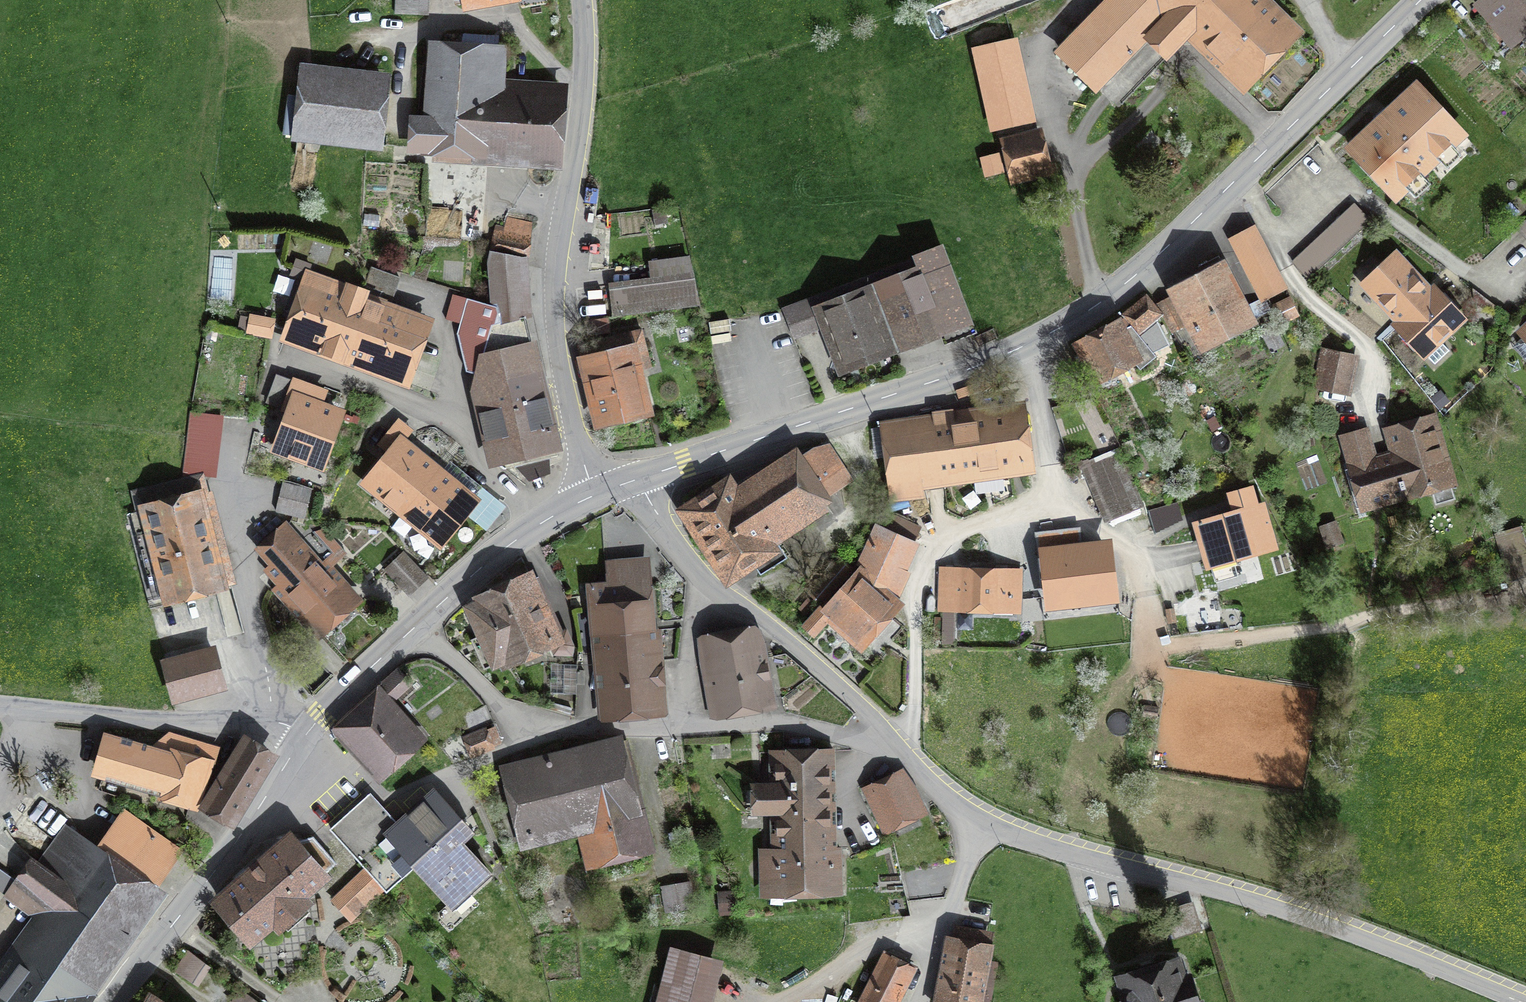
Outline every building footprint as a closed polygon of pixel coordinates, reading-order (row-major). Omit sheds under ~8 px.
[(426,15),(426,0),(396,0),(395,13),(426,15)] [(1098,90),(1150,37),(1167,54),(1193,27),(1246,78),(1288,35),(1252,0),(1112,0),(1113,1),(1060,52),(1098,90)] [(1482,7),(1510,40),(1525,26),(1525,0),(1490,0),(1482,7)] [(975,50),(993,130),(1032,121),(1014,41),(975,50)] [(528,165),(555,167),(561,87),(501,83),(503,54),(441,50),(436,123),(416,121),(414,147),(529,154),(528,165)] [(298,133),(377,142),(384,82),(305,73),(298,133)] [(1416,87),(1351,148),(1396,197),(1462,135),(1416,87)] [(1019,170),(1042,164),(1036,143),(1014,149),(1019,170)] [(983,160),(987,174),(999,171),(996,157),(983,160)] [(1355,205),(1293,263),(1308,279),(1370,220),(1355,205)] [(678,208),(666,210),(668,222),(680,220),(678,208)] [(499,225),(496,237),(525,242),(528,230),(499,225)] [(1232,241),(1261,298),(1284,286),(1255,229),(1232,241)] [(525,242),(496,237),(492,253),(521,258),(525,242)] [(941,249),(877,273),(892,311),(905,345),(941,331),(945,342),(973,331),(941,249)] [(493,306),(494,316),(525,316),(521,258),(492,253),(490,262),(493,303),(493,306)] [(1366,284),(1401,321),(1430,294),(1395,257),(1366,284)] [(1178,286),(1198,325),(1190,330),(1199,347),(1252,319),(1223,264),(1178,286)] [(613,317),(701,306),(693,272),(609,283),(613,317)] [(386,301),(312,273),(290,331),(403,372),(420,328),(381,313),(386,301)] [(872,319),(892,311),(877,273),(783,309),(793,336),(831,322),(846,362),(883,348),(872,319)] [(1434,291),(1430,294),(1401,321),(1398,325),(1435,364),(1449,350),(1439,339),(1460,319),(1434,291)] [(1124,315),(1125,317),(1138,332),(1160,314),(1147,297),(1124,315)] [(494,316),(493,306),(467,299),(457,333),(466,371),(478,374),(474,388),(492,460),(501,468),(515,464),(515,462),(522,460),(520,453),(555,445),(525,316),(494,316)] [(1276,307),(1282,320),(1297,313),(1290,299),(1276,307)] [(1160,307),(1172,331),(1185,324),(1173,300),(1160,307)] [(253,317),(250,332),(269,335),(272,321),(253,317)] [(1157,356),(1138,332),(1125,317),(1076,343),(1080,349),(1085,346),(1099,373),(1130,357),(1141,369),(1157,356)] [(1260,330),(1271,352),(1284,345),(1273,323),(1260,330)] [(584,344),(603,420),(642,411),(633,372),(651,368),(641,329),(584,344)] [(1325,352),(1318,385),(1347,392),(1354,358),(1325,352)] [(993,378),(957,390),(959,396),(994,384),(993,378)] [(319,464),(338,412),(298,398),(279,449),(319,464)] [(1004,465),(1006,476),(1023,474),(1014,415),(883,433),(891,500),(910,497),(907,479),(1004,465)] [(1343,436),(1351,462),(1352,462),(1365,505),(1450,481),(1432,420),(1390,432),(1396,455),(1370,462),(1361,431),(1343,436)] [(368,483),(404,512),(437,471),(401,442),(368,483)] [(729,575),(778,543),(770,530),(848,478),(829,449),(795,459),(734,499),(726,486),(688,511),(729,575)] [(1086,469),(1106,516),(1139,502),(1119,455),(1086,469)] [(447,479),(437,471),(404,512),(440,541),(473,500),(447,479)] [(126,515),(148,600),(219,582),(191,478),(133,492),(137,512),(126,515)] [(283,483),(276,511),(304,518),(311,490),(283,483)] [(1232,556),(1274,545),(1263,506),(1257,508),(1251,490),(1231,495),(1237,513),(1198,525),(1216,582),(1238,576),(1232,556)] [(1148,510),(1152,529),(1160,527),(1159,523),(1167,521),(1163,507),(1148,510)] [(1321,528),(1328,547),(1342,542),(1335,522),(1321,528)] [(1507,579),(1525,575),(1525,524),(1498,529),(1507,579)] [(284,525),(257,548),(271,564),(266,569),(320,628),(351,601),(326,573),(345,555),(325,530),(305,535),(298,542),(284,525)] [(861,567),(862,568),(855,574),(890,605),(896,598),(891,594),(914,542),(878,526),(861,567)] [(1106,549),(1047,555),(1052,601),(1111,595),(1106,549)] [(403,552),(385,570),(406,592),(425,574),(403,552)] [(839,561),(812,591),(823,601),(849,571),(839,561)] [(644,585),(628,586),(626,562),(609,564),(612,588),(588,590),(592,630),(603,629),(609,711),(654,708),(644,585)] [(1017,597),(1018,570),(999,569),(999,578),(958,577),(958,570),(941,570),(940,608),(957,608),(957,602),(992,603),(1002,602),(1002,597),(1017,597)] [(828,619),(855,644),(890,605),(855,574),(828,603),(826,601),(803,626),(814,636),(828,619)] [(469,608),(494,664),(549,640),(555,653),(571,654),(572,646),(565,631),(562,633),(547,599),(542,601),(532,579),(520,585),(519,583),(488,597),(489,599),(469,608)] [(704,676),(711,711),(766,700),(754,630),(751,629),(740,630),(711,635),(718,673),(704,676)] [(166,663),(175,698),(221,685),(213,651),(166,663)] [(397,670),(381,684),(394,699),(411,685),(397,670)] [(336,732),(334,734),(372,775),(416,733),(380,694),(371,703),(337,734),(336,732)] [(493,728),(466,739),(471,754),(499,743),(493,728)] [(107,740),(98,770),(192,797),(200,768),(186,764),(192,742),(186,740),(179,761),(173,759),(177,744),(161,739),(152,746),(142,744),(140,750),(107,740)] [(233,821),(271,758),(246,743),(227,773),(222,770),(203,803),(233,821)] [(491,774),(509,842),(588,822),(596,856),(641,845),(615,743),(491,774)] [(827,750),(777,751),(778,787),(757,787),(757,809),(778,809),(779,850),(770,850),(770,863),(767,863),(768,887),(835,885),(834,861),(829,861),(827,750)] [(864,793),(868,800),(874,797),(888,826),(916,812),(899,777),(864,793)] [(360,808),(333,832),(387,891),(416,865),(451,904),(488,871),(460,842),(471,831),(433,792),(385,835),(360,808)] [(24,821),(50,841),(68,817),(42,798),(24,821)] [(37,867),(33,864),(21,881),(16,878),(14,880),(0,873),(0,889),(21,904),(33,887),(57,904),(0,984),(0,1001),(73,1001),(179,854),(123,813),(97,849),(65,827),(37,867)] [(352,918),(383,888),(386,892),(387,891),(333,832),(333,833),(366,870),(335,899),(352,918)] [(287,839),(270,853),(270,856),(219,901),(251,937),(274,917),(279,923),(303,902),(298,896),(336,863),(313,837),(292,842),(287,839)] [(690,881),(661,886),(666,912),(694,907),(690,881)] [(719,895),(720,910),(735,909),(734,894),(719,895)] [(993,962),(982,960),(986,935),(956,929),(942,1001),(986,1001),(993,962)] [(190,951),(177,971),(196,984),(209,965),(190,951)] [(662,1001),(704,1001),(714,962),(675,951),(662,1001)] [(911,969),(886,956),(863,1001),(894,1001),(911,969)] [(1188,981),(1181,983),(1175,964),(1124,979),(1128,991),(1126,992),(1129,1001),(1194,1001),(1188,981)] [(231,1001),(259,1001),(241,989),(231,1001)]
